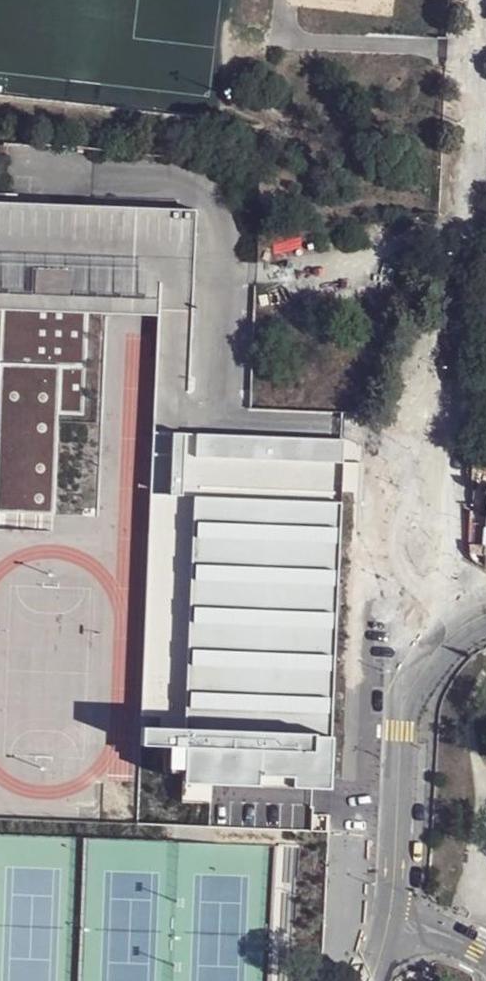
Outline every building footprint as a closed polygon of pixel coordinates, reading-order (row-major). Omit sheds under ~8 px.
[(5,272),(0,376),(0,419),(3,418),(0,496),(0,514),(58,516),(62,407),(84,407),(87,312),(88,275),(154,276),(154,314),(153,430),(187,432),(194,207),(0,199),(0,272),(5,272)] [(154,276),(88,275),(87,312),(154,314),(154,276)] [(153,430),(144,738),(333,740),(345,442),(187,432),(153,430)] [(333,740),(144,738),(140,738),(139,753),(183,754),(182,791),(329,796),(333,740)]
